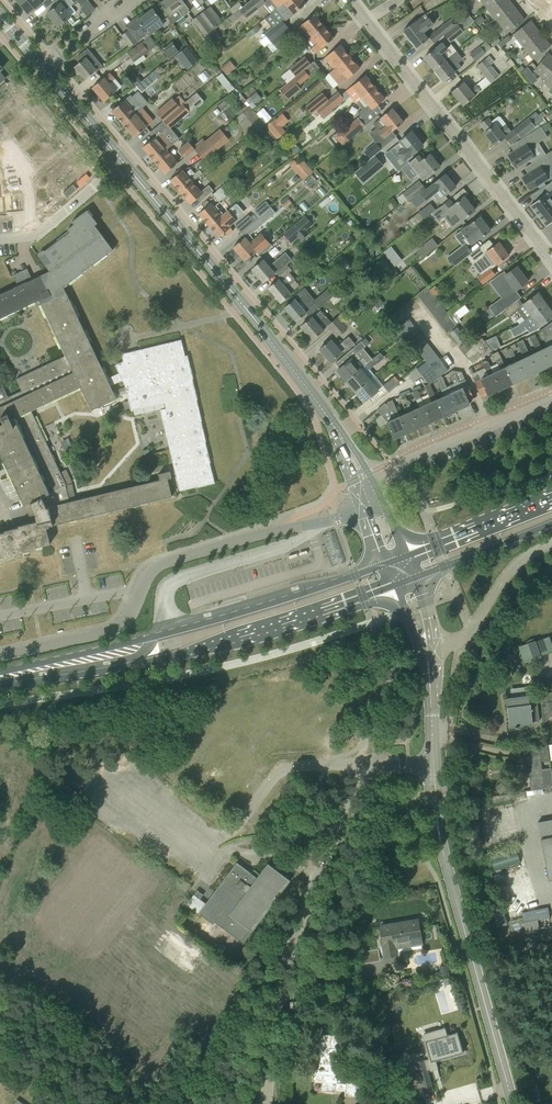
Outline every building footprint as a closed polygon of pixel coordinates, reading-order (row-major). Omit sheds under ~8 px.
[(18,2),(28,14),(37,7),(42,3),(41,3),(45,0),(21,0),(18,2)] [(58,3),(46,12),(57,27),(71,16),(66,10),(74,3),(72,0),(56,0),(58,3)] [(173,24),(190,12),(184,5),(185,4),(182,0),(164,0),(161,3),(170,15),(168,17),(173,24)] [(262,0),(251,0),(239,10),(247,19),(258,10),(255,6),(262,0)] [(276,9),(286,0),(269,0),(276,9)] [(276,9),(286,20),(306,4),(302,0),(286,0),(276,9)] [(487,9),(498,0),(480,0),(487,9)] [(496,21),(514,7),(509,0),(498,0),(487,9),(496,21)] [(229,9),(228,9),(232,14),(242,6),(239,2),(229,9)] [(514,7),(496,21),(506,34),(524,20),(514,7)] [(139,23),(129,30),(137,42),(148,34),(145,29),(151,25),(156,31),(164,25),(159,19),(160,18),(153,9),(137,20),(139,23)] [(207,10),(200,15),(210,29),(211,29),(217,25),(207,10)] [(303,33),(308,39),(324,26),(314,14),(298,27),(299,28),(295,31),(299,36),(303,33)] [(210,29),(200,15),(193,20),(212,46),(219,40),(211,29),(210,29)] [(416,47),(416,48),(428,39),(423,33),(433,24),(428,18),(425,21),(422,16),(415,22),(415,21),(403,31),(416,47)] [(265,33),(271,42),(288,28),(281,19),(265,33)] [(513,34),(523,47),(540,33),(530,20),(513,34)] [(460,27),(457,24),(450,30),(446,33),(444,35),(450,42),(451,41),(463,31),(460,27)] [(446,33),(450,30),(446,25),(431,37),(435,42),(446,33)] [(255,26),(249,31),(252,35),(258,30),(255,26)] [(324,26),(308,39),(306,40),(312,47),(310,49),(314,54),(318,51),(334,38),(324,26)] [(288,28),(271,42),(267,45),(273,53),(294,35),(288,28)] [(137,42),(129,30),(121,36),(129,47),(137,42)] [(540,33),(523,47),(533,60),(550,46),(540,33)] [(141,42),(126,53),(133,63),(149,52),(141,42)] [(209,52),(213,58),(226,48),(222,42),(209,52)] [(424,57),(434,69),(456,51),(451,44),(446,47),(442,43),(424,57)] [(501,47),(498,43),(494,47),(497,51),(496,52),(503,60),(502,60),(509,68),(514,63),(501,47)] [(163,52),(168,59),(178,51),(173,45),(163,52)] [(328,63),(333,69),(334,70),(350,57),(339,45),(324,58),(328,63)] [(470,55),(475,61),(485,52),(480,47),(470,55)] [(75,67),(85,79),(96,70),(97,71),(103,67),(96,59),(87,48),(77,57),(81,62),(75,67)] [(456,51),(434,69),(443,81),(461,67),(458,63),(463,59),(456,51)] [(546,81),(551,74),(551,57),(547,53),(533,71),(546,81)] [(190,55),(181,62),(186,69),(195,62),(190,55)] [(289,69),(295,76),(311,63),(305,56),(289,69)] [(478,65),(492,82),(498,76),(489,66),(493,62),(488,56),(478,65)] [(334,70),(333,69),(324,77),(333,88),(338,84),(339,85),(359,69),(350,57),(334,70)] [(230,61),(221,68),(226,75),(235,67),(230,61)] [(311,63),(295,76),(279,89),(287,100),(301,89),(299,86),(310,76),(309,76),(319,68),(314,61),(311,64),(311,63)] [(524,69),(521,72),(525,76),(531,72),(527,67),(524,69)] [(141,80),(133,69),(127,74),(135,85),(141,80)] [(109,83),(115,78),(110,73),(104,78),(104,77),(92,87),(104,102),(116,92),(109,83)] [(234,88),(222,73),(217,77),(229,92),(234,88)] [(137,86),(141,92),(156,80),(151,74),(137,86)] [(551,89),(551,74),(546,81),(544,83),(551,89)] [(332,110),(344,99),(345,100),(350,96),(352,97),(351,98),(354,101),(355,101),(356,103),(359,101),(375,88),(365,75),(346,91),(347,91),(342,96),(339,92),(329,100),(317,110),(323,119),(333,111),(332,110)] [(451,91),(463,106),(475,96),(474,96),(480,91),(475,85),(469,90),(463,82),(451,91)] [(375,88),(359,101),(364,107),(357,113),(362,119),(377,107),(376,106),(384,99),(379,92),(380,91),(377,87),(375,88)] [(245,101),(240,95),(236,90),(231,94),(236,100),(239,97),(247,107),(249,106),(245,101)] [(180,107),(163,121),(169,129),(189,112),(190,113),(204,101),(196,92),(179,107),(180,107)] [(245,101),(249,106),(250,105),(253,108),(255,105),(253,103),(260,97),(256,92),(245,101)] [(312,114),(317,110),(329,100),(323,92),(305,106),(312,114)] [(112,111),(123,124),(135,113),(135,114),(141,108),(130,95),(124,100),(112,111)] [(155,112),(163,121),(180,107),(179,107),(172,98),(155,112)] [(224,100),(218,105),(221,109),(228,104),(224,100)] [(233,120),(238,125),(240,124),(251,136),(266,124),(250,106),(248,108),(247,107),(233,120)] [(381,131),(385,136),(391,131),(391,132),(403,122),(392,108),(380,118),(386,126),(381,131)] [(135,113),(123,124),(134,137),(153,121),(147,114),(140,120),(135,114),(135,113)] [(286,132),(281,127),(289,121),(282,113),(275,119),(274,118),(265,126),(276,139),(286,132)] [(484,132),(494,145),(505,137),(511,131),(506,125),(505,124),(500,116),(498,116),(491,122),(487,118),(480,124),(486,131),(484,132)] [(357,118),(358,118),(340,133),(346,141),(365,126),(360,121),(358,117),(357,118)] [(528,118),(514,129),(520,137),(521,137),(534,126),(528,118)] [(512,161),(511,162),(514,168),(515,167),(516,168),(534,157),(529,148),(547,137),(541,126),(518,141),(521,147),(508,155),(512,161)] [(208,145),(197,154),(203,161),(229,140),(220,129),(205,142),(208,145)] [(143,147),(154,160),(166,150),(173,144),(162,131),(143,147)] [(392,147),(400,156),(395,161),(400,167),(413,156),(411,154),(422,145),(416,138),(418,136),(414,131),(412,133),(411,132),(401,140),(392,147)] [(194,150),(197,154),(208,145),(205,142),(203,139),(192,147),(188,142),(178,150),(185,158),(194,150)] [(375,142),(364,152),(370,158),(374,154),(381,149),(375,142)] [(297,145),(290,151),(294,156),(301,151),(297,145)] [(61,146),(40,164),(45,170),(56,160),(69,176),(79,167),(61,146)] [(166,150),(154,160),(165,174),(177,163),(166,150)] [(522,177),(526,183),(525,184),(528,190),(529,189),(530,190),(548,179),(542,171),(551,165),(551,150),(531,163),(535,169),(522,177)] [(440,167),(433,159),(436,157),(432,152),(430,155),(429,154),(425,157),(421,152),(408,162),(423,180),(440,167)] [(353,171),(361,181),(383,164),(374,154),(370,158),(353,171)] [(294,160),(289,163),(302,179),(306,175),(298,165),(294,160)] [(303,160),(298,165),(306,175),(312,170),(303,160)] [(40,179),(32,186),(41,197),(47,192),(49,194),(58,185),(45,170),(40,164),(32,170),(40,179)] [(170,180),(180,192),(192,182),(180,169),(175,173),(177,174),(170,180)] [(426,190),(424,188),(419,192),(426,201),(433,195),(438,201),(456,187),(445,174),(434,183),(435,183),(426,190)] [(408,200),(419,192),(424,188),(419,181),(397,198),(401,203),(407,198),(408,200)] [(192,182),(180,192),(191,203),(197,198),(200,202),(205,198),(213,191),(208,185),(200,192),(192,182)] [(550,182),(531,195),(536,201),(530,206),(545,225),(551,220),(551,202),(546,194),(551,190),(551,184),(550,182)] [(4,213),(4,210),(12,210),(11,195),(1,196),(0,186),(0,213),(4,213)] [(22,194),(11,195),(12,210),(27,209),(31,205),(32,207),(43,198),(41,197),(32,186),(22,194)] [(199,213),(209,225),(220,216),(214,208),(220,202),(220,203),(228,196),(221,187),(213,193),(215,196),(208,201),(207,200),(202,205),(205,208),(199,213)] [(351,196),(344,201),(350,208),(357,203),(351,196)] [(474,210),(464,196),(453,205),(449,200),(437,209),(452,228),(474,210)] [(409,220),(414,226),(423,219),(424,219),(435,210),(430,203),(419,212),(409,220)] [(276,213),(271,207),(259,217),(264,223),(276,213)] [(24,505),(40,498),(42,508),(45,507),(56,504),(69,501),(66,485),(32,411),(81,387),(92,410),(117,398),(110,385),(123,379),(126,386),(131,408),(167,398),(170,408),(160,410),(178,479),(180,490),(198,485),(199,486),(213,483),(208,462),(209,462),(204,441),(205,441),(200,420),(195,399),(196,399),(191,378),(192,378),(186,357),(184,357),(180,341),(153,348),(154,352),(140,356),(124,360),(122,360),(123,362),(116,366),(119,373),(107,379),(63,288),(69,283),(68,282),(80,272),(82,274),(94,264),(92,263),(105,253),(106,255),(113,250),(94,225),(97,223),(87,210),(72,221),(74,224),(67,229),(70,233),(59,242),(57,240),(44,250),(45,252),(39,256),(38,254),(38,255),(49,270),(49,271),(41,275),(41,276),(35,279),(35,278),(32,279),(27,268),(13,275),(18,286),(0,294),(0,319),(39,300),(65,356),(16,379),(21,391),(8,397),(2,384),(0,385),(0,453),(24,505)] [(220,216),(209,225),(219,237),(225,231),(228,235),(233,231),(229,226),(236,221),(227,210),(221,216),(220,216)] [(310,212),(305,216),(310,222),(315,218),(310,212)] [(235,226),(241,233),(259,217),(255,213),(249,217),(248,215),(235,226)] [(284,234),(291,242),(298,236),(295,232),(302,227),(305,230),(312,224),(310,222),(305,216),(284,234)] [(467,226),(461,231),(467,239),(471,243),(471,244),(477,239),(478,240),(481,237),(490,231),(479,216),(471,223),(467,225),(467,226)] [(245,237),(233,247),(245,261),(256,251),(258,253),(266,246),(270,243),(261,233),(250,243),(246,238),(246,237),(245,238),(245,237)] [(417,250),(423,257),(438,245),(432,238),(417,250)] [(470,254),(469,255),(474,261),(477,259),(486,270),(477,277),(482,284),(494,274),(490,268),(494,265),(495,265),(509,255),(498,242),(493,246),(489,239),(472,252),(470,254)] [(383,241),(378,246),(383,252),(388,247),(383,241)] [(459,248),(447,258),(454,266),(469,255),(470,254),(472,252),(467,246),(465,244),(462,246),(459,248)] [(402,261),(390,247),(383,252),(394,267),(402,261)] [(285,253),(275,262),(269,267),(263,259),(252,269),(263,282),(290,259),(285,253)] [(374,264),(386,280),(393,274),(381,258),(374,264)] [(280,280),(278,279),(268,288),(280,303),(304,282),(299,276),(295,279),(289,272),(292,270),(287,264),(276,273),(281,279),(280,280)] [(504,272),(490,283),(497,291),(499,289),(509,282),(515,291),(519,288),(528,281),(517,266),(508,273),(506,274),(504,272)] [(449,287),(458,280),(453,273),(443,279),(449,287)] [(417,294),(421,300),(431,292),(426,287),(417,294)] [(294,299),(284,308),(296,321),(306,313),(305,311),(315,303),(303,288),(292,297),(294,299)] [(317,299),(322,305),(334,294),(329,288),(317,299)] [(515,291),(490,309),(496,317),(504,311),(505,310),(519,299),(521,298),(515,291)] [(421,300),(425,305),(435,298),(431,292),(421,300)] [(505,310),(504,311),(509,317),(517,311),(524,320),(546,304),(537,293),(528,300),(523,304),(519,299),(505,310)] [(377,295),(371,301),(377,308),(383,303),(377,295)] [(425,305),(430,311),(439,303),(435,298),(425,305)] [(430,311),(434,316),(443,309),(439,303),(430,311)] [(516,326),(521,333),(531,326),(534,330),(539,326),(540,327),(545,322),(551,317),(551,313),(546,304),(524,320),(516,326)] [(391,316),(395,321),(404,314),(400,308),(391,316)] [(434,316),(438,321),(448,314),(443,309),(434,316)] [(343,322),(346,317),(342,312),(331,322),(326,316),(325,317),(320,310),(300,327),(312,340),(323,330),(322,330),(327,326),(332,331),(343,322)] [(349,314),(346,317),(343,322),(332,331),(337,337),(355,321),(349,314)] [(395,321),(399,326),(408,319),(404,314),(395,321)] [(438,321),(442,327),(452,319),(448,314),(438,321)] [(399,326),(403,331),(412,324),(408,319),(399,326)] [(452,319),(442,327),(447,332),(456,325),(452,319)] [(403,331),(407,336),(416,329),(412,324),(403,331)] [(545,326),(541,329),(545,338),(544,339),(547,347),(542,349),(550,366),(551,365),(551,340),(545,326)] [(450,333),(459,344),(466,339),(457,328),(450,333)] [(407,336),(411,342),(420,334),(416,329),(407,336)] [(468,340),(473,346),(475,349),(484,341),(477,332),(468,340)] [(411,342),(415,347),(424,339),(420,334),(411,342)] [(550,366),(542,349),(534,334),(529,336),(537,352),(529,355),(537,372),(550,366)] [(399,339),(405,346),(408,342),(402,335),(399,339)] [(341,352),(346,348),(348,350),(355,344),(348,336),(342,342),(336,347),(330,340),(319,349),(330,362),(341,352)] [(495,336),(484,341),(492,350),(500,346),(495,336)] [(415,347),(418,352),(428,344),(424,339),(415,347)] [(523,358),(517,361),(525,378),(537,372),(529,355),(522,339),(517,342),(523,358)] [(458,348),(463,354),(473,346),(468,340),(458,348)] [(353,349),(335,364),(339,369),(355,355),(357,354),(362,349),(365,346),(361,341),(353,349)] [(492,350),(484,341),(475,349),(478,352),(482,358),(492,350)] [(418,352),(422,357),(432,349),(428,344),(418,352)] [(473,346),(463,354),(468,360),(478,352),(475,349),(473,346)] [(506,350),(509,358),(515,355),(511,348),(506,350)] [(339,369),(337,370),(346,381),(364,366),(365,365),(365,364),(371,359),(362,349),(357,354),(355,355),(339,369)] [(422,357),(426,362),(426,361),(427,362),(436,355),(432,349),(422,357)] [(427,362),(430,367),(440,360),(436,355),(427,362)] [(497,363),(490,366),(489,367),(501,390),(513,384),(505,367),(501,358),(496,360),(497,363)] [(364,366),(346,381),(355,392),(369,380),(375,375),(370,369),(376,364),(372,359),(371,359),(365,364),(365,365),(364,366)] [(430,367),(434,372),(444,365),(440,360),(430,367)] [(489,367),(490,366),(487,360),(482,363),(483,366),(484,368),(478,372),(479,374),(472,377),(482,397),(488,394),(488,396),(501,390),(489,367)] [(417,369),(421,374),(430,367),(427,362),(426,361),(426,362),(417,369)] [(517,361),(505,367),(513,384),(525,378),(517,361)] [(444,365),(434,372),(438,377),(441,375),(448,370),(444,365)] [(421,374),(425,379),(434,372),(430,367),(421,374)] [(446,387),(456,410),(469,404),(468,401),(474,399),(461,372),(452,370),(449,372),(450,377),(453,384),(446,387)] [(425,379),(429,385),(430,384),(436,379),(438,377),(434,372),(425,379)] [(436,399),(444,416),(456,410),(446,387),(442,377),(441,375),(438,377),(436,379),(443,396),(436,399)] [(383,385),(388,391),(396,383),(392,378),(383,385)] [(369,380),(355,392),(364,402),(372,395),(378,391),(377,389),(369,380)] [(431,402),(424,405),(431,422),(444,416),(436,399),(430,384),(429,385),(425,386),(431,402)] [(421,399),(418,391),(413,393),(416,401),(421,399)] [(399,417),(400,416),(392,400),(385,403),(377,410),(387,422),(394,439),(407,433),(399,417)] [(406,413),(400,416),(399,417),(407,433),(419,427),(411,411),(412,411),(409,404),(403,407),(406,413)] [(424,405),(412,411),(411,411),(419,427),(431,422),(424,405)] [(56,504),(45,507),(50,526),(61,523),(72,520),(83,518),(94,515),(105,512),(116,510),(127,507),(138,504),(149,502),(160,499),(172,496),(169,486),(167,479),(172,478),(170,471),(159,474),(160,480),(156,481),(145,483),(134,486),(123,489),(112,491),(101,494),(90,497),(78,499),(70,502),(69,501),(67,502),(56,504)] [(2,560),(1,556),(6,555),(6,557),(16,555),(15,551),(20,550),(20,552),(30,550),(29,546),(34,545),(34,548),(50,544),(46,527),(50,526),(45,507),(42,508),(34,510),(37,521),(18,526),(18,527),(4,531),(4,532),(0,533),(0,560),(2,560)] [(551,652),(551,645),(549,637),(534,642),(533,641),(518,647),(524,663),(540,657),(540,656),(551,652)] [(539,720),(537,703),(530,704),(529,695),(506,698),(509,727),(520,725),(532,724),(532,721),(539,720)] [(544,714),(545,714),(545,722),(551,721),(551,695),(545,696),(545,707),(543,708),(544,714)] [(541,760),(549,759),(547,745),(525,748),(527,757),(527,756),(531,790),(551,787),(551,776),(551,768),(542,769),(541,760)] [(500,783),(495,787),(500,794),(505,789),(500,783)] [(537,822),(548,880),(551,880),(551,819),(537,822)] [(520,849),(493,853),(495,867),(522,863),(520,849)] [(243,943),(290,880),(267,863),(257,877),(236,862),(206,903),(200,899),(203,895),(197,890),(186,904),(213,924),(215,922),(243,943)] [(421,938),(418,920),(380,927),(385,957),(396,955),(394,942),(421,938)] [(218,967),(208,959),(195,976),(205,984),(218,967)] [(445,965),(439,966),(441,976),(447,975),(445,965)] [(449,977),(442,979),(444,985),(451,983),(449,977)] [(424,1060),(427,1069),(437,1067),(435,1060),(441,1059),(441,1060),(453,1056),(452,1055),(463,1052),(457,1032),(447,1035),(445,1028),(433,1032),(435,1039),(425,1041),(428,1052),(429,1058),(430,1058),(424,1060)] [(346,1078),(337,1077),(340,1049),(338,1049),(338,1046),(347,1047),(348,1037),(314,1033),(313,1043),(321,1044),(321,1047),(320,1047),(319,1056),(321,1056),(320,1069),(319,1069),(319,1070),(313,1069),(312,1081),(322,1081),(322,1091),(336,1092),(337,1083),(346,1084),(345,1095),(359,1097),(361,1076),(346,1075),(346,1078)] [(424,1060),(424,1059),(415,1061),(416,1064),(405,1067),(415,1088),(422,1086),(423,1088),(432,1086),(427,1069),(424,1060)] [(365,1069),(364,1081),(379,1083),(381,1071),(365,1069)]
